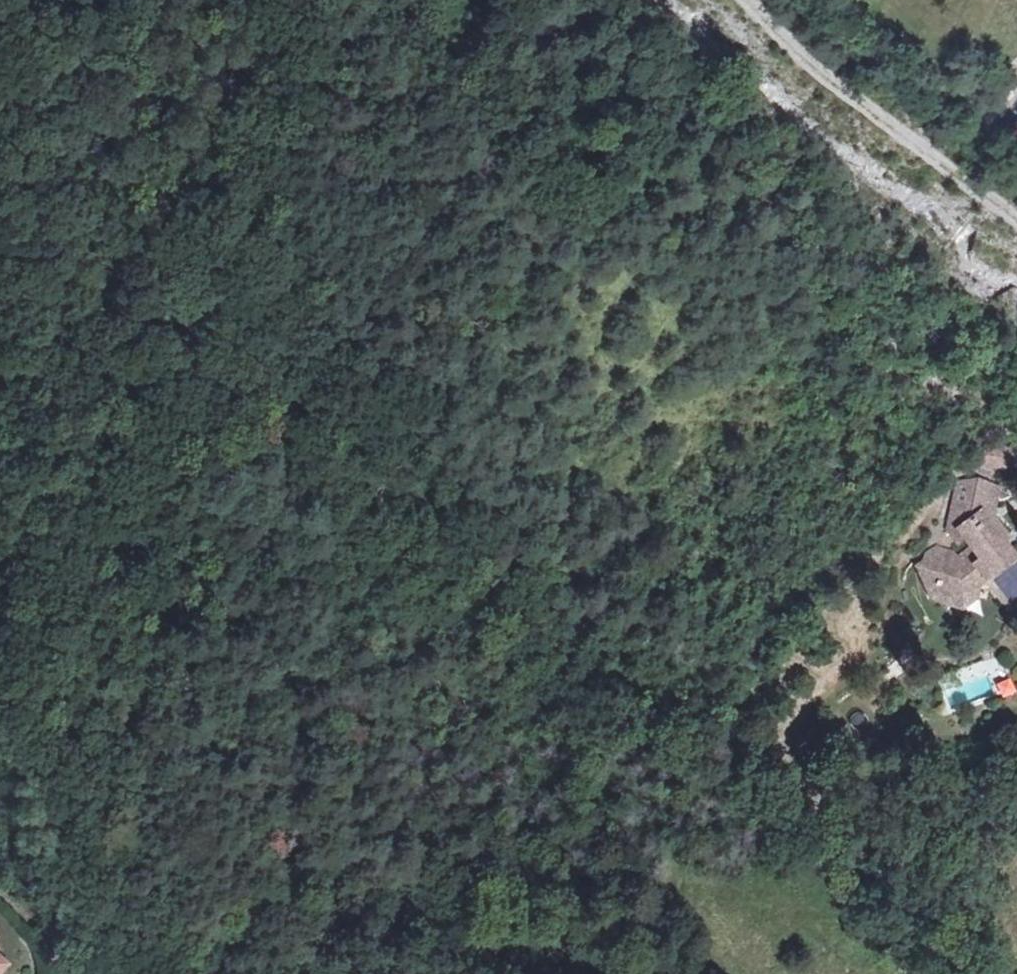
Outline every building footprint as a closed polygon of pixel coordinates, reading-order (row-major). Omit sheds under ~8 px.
[(983,488),(955,489),(949,509),(968,513),(984,533),(995,492),(983,488)] [(962,556),(958,571),(938,551),(925,562),(930,587),(940,596),(937,600),(947,608),(983,584),(997,601),(1016,582),(1016,563),(1012,567),(984,533),(968,513),(949,509),(945,529),(956,541),(963,537),(971,547),(962,556)] [(997,601),(1008,609),(1016,602),(1016,582),(997,601)]
